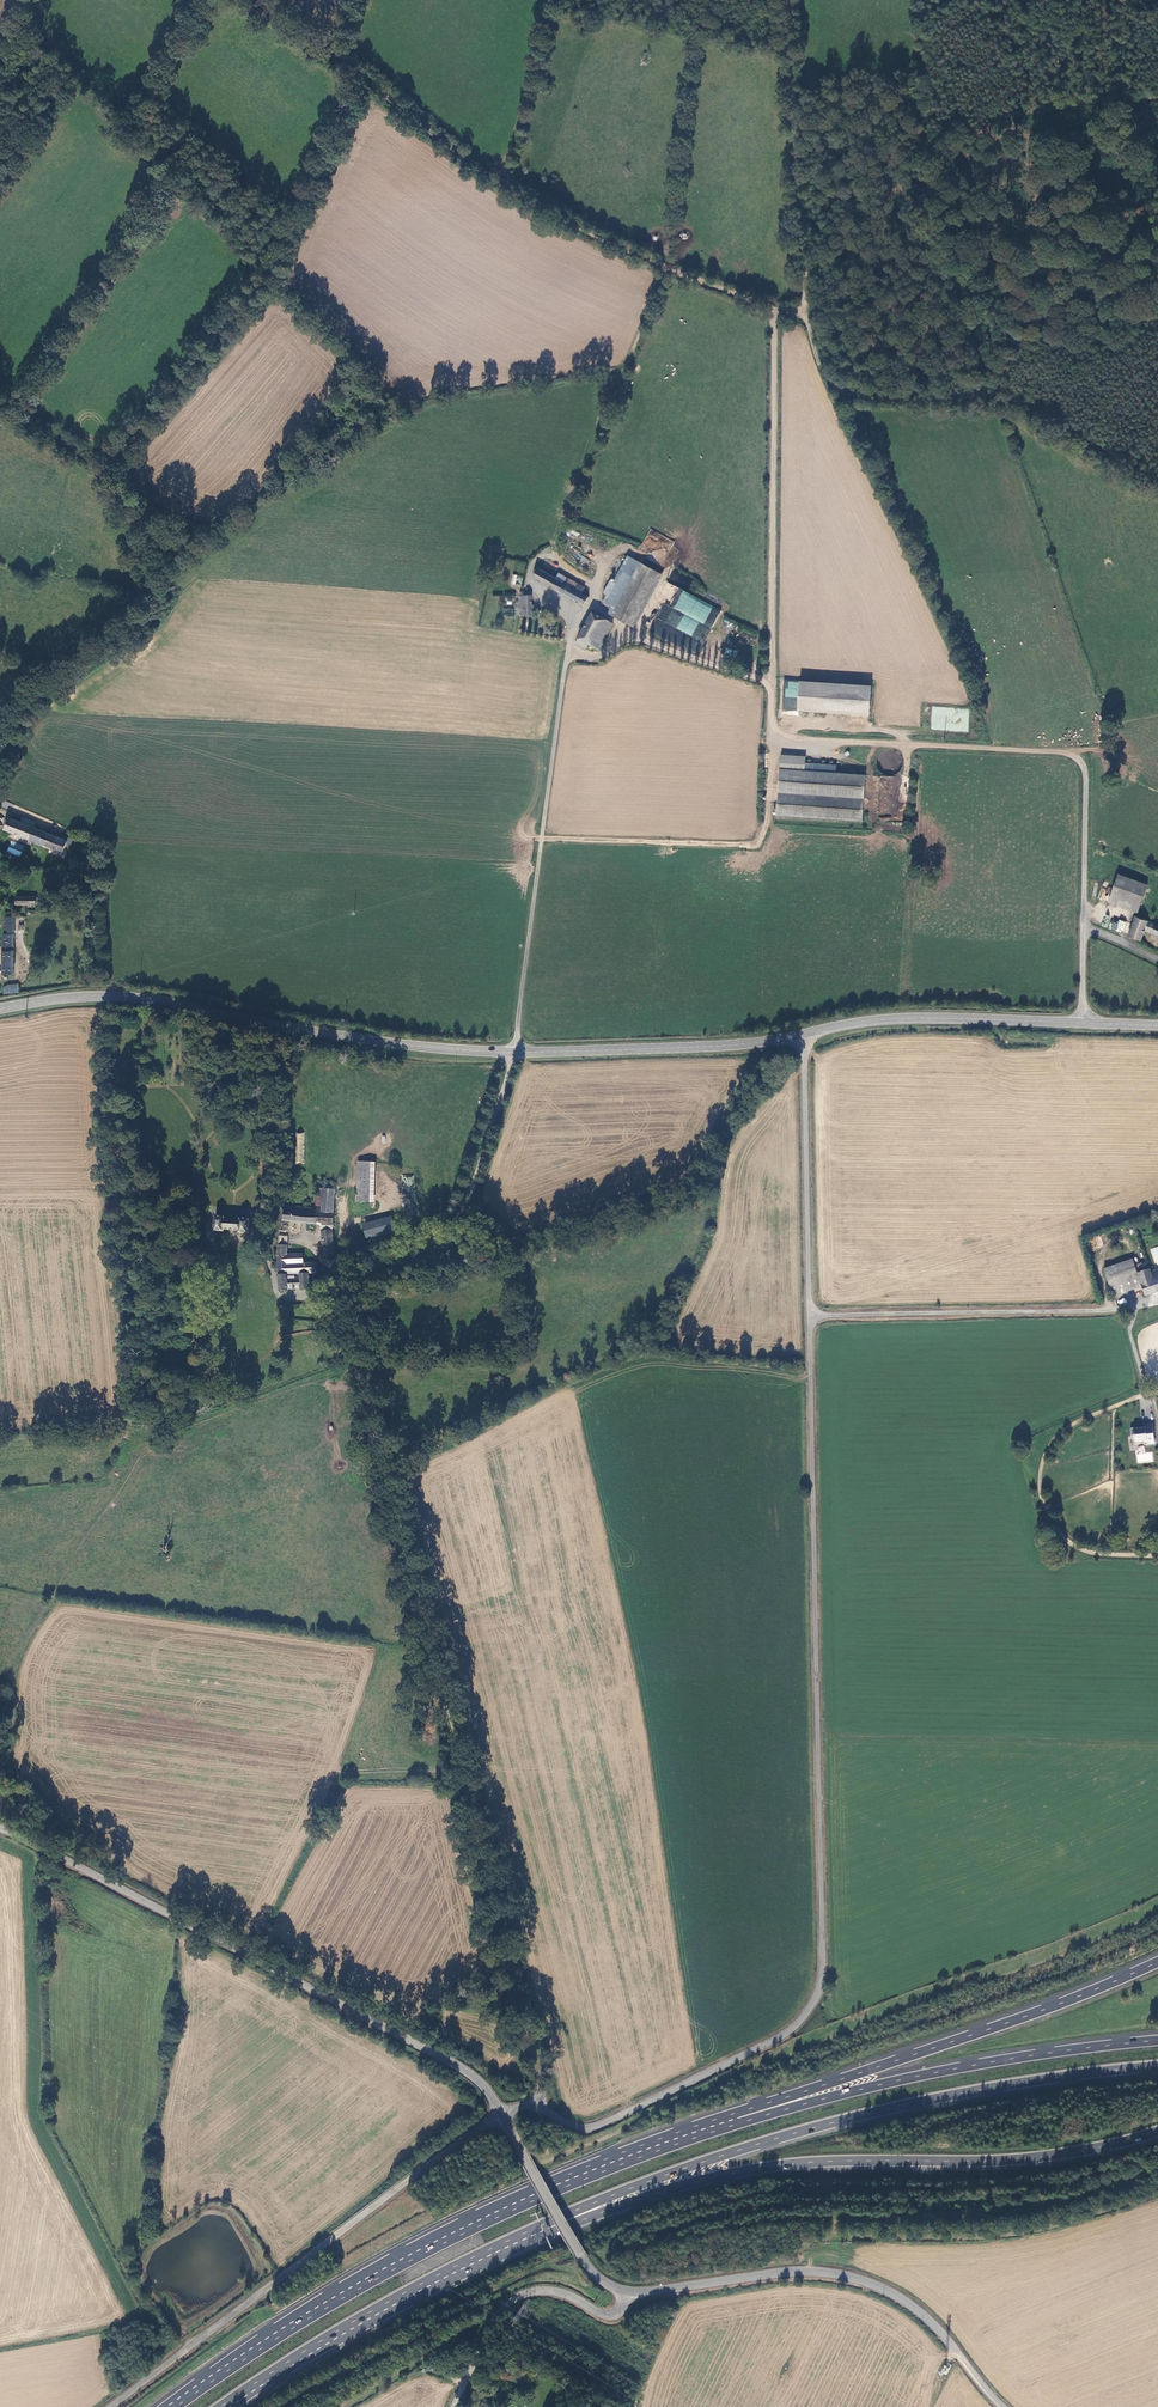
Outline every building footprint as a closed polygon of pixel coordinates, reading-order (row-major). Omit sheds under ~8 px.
[(656,543),(661,545),(670,550),(674,542),(655,532),(653,535),(659,538),(656,543)] [(614,618),(618,611),(643,565),(632,559),(603,612),(614,618)] [(659,573),(643,565),(618,611),(633,620),(659,573)] [(555,576),(557,572),(546,568),(544,572),(555,576)] [(560,582),(537,569),(532,579),(583,606),(588,596),(581,593),(584,587),(578,584),(575,590),(560,582)] [(512,574),(510,584),(516,585),(516,583),(521,584),(523,576),(512,574)] [(563,576),(560,582),(575,590),(578,584),(563,576)] [(698,656),(720,609),(678,589),(670,606),(664,603),(650,633),(698,656)] [(530,596),(519,596),(519,606),(523,606),(522,609),(520,608),(519,610),(518,613),(521,612),(521,614),(530,614),(530,596)] [(591,612),(574,644),(585,650),(587,644),(597,650),(611,623),(591,612)] [(871,687),(799,682),(798,712),(869,717),(871,687)] [(931,729),(947,730),(948,724),(944,723),(945,715),(932,714),(931,729)] [(805,758),(781,756),(777,817),(862,822),(865,777),(804,773),(805,758)] [(5,830),(63,852),(67,840),(9,818),(5,830)] [(11,840),(6,852),(20,857),(24,846),(11,840)] [(1108,903),(1138,913),(1147,885),(1119,874),(1108,903)] [(15,933),(15,916),(12,916),(12,915),(12,914),(11,914),(11,913),(10,913),(9,913),(8,913),(8,914),(7,914),(7,915),(7,916),(4,916),(4,933),(15,933)] [(1144,930),(1148,921),(1136,916),(1128,934),(1140,940),(1144,930)] [(1111,930),(1122,932),(1125,921),(1118,920),(1117,923),(1113,922),(1111,930)] [(1144,930),(1152,934),(1156,924),(1148,921),(1144,930)] [(2,933),(3,974),(14,974),(15,933),(4,933),(2,933)] [(3,985),(3,994),(19,993),(18,984),(3,985)] [(304,1164),(305,1133),(297,1133),(295,1164),(304,1164)] [(357,1203),(370,1203),(372,1165),(358,1164),(357,1203)] [(281,1206),(280,1213),(280,1220),(275,1219),(275,1227),(279,1227),(278,1232),(286,1233),(286,1222),(292,1222),(292,1223),(334,1226),(335,1224),(335,1190),(335,1184),(324,1183),(324,1190),(323,1207),(317,1207),(317,1209),(291,1206),(281,1206)] [(225,1217),(216,1217),(215,1231),(225,1231),(224,1230),(241,1231),(241,1233),(249,1234),(250,1219),(242,1219),(242,1220),(225,1219),(225,1217)] [(392,1217),(364,1226),(368,1240),(397,1232),(392,1217)] [(335,1257),(332,1231),(322,1232),(326,1258),(335,1257)] [(287,1238),(278,1237),(278,1246),(286,1246),(287,1238)] [(286,1246),(278,1246),(280,1276),(309,1274),(318,1273),(318,1271),(318,1267),(319,1264),(304,1265),(303,1256),(286,1256),(286,1246)] [(1134,1292),(1141,1289),(1134,1265),(1132,1258),(1102,1268),(1112,1296),(1133,1289),(1134,1292)] [(1146,1261),(1134,1265),(1141,1289),(1144,1296),(1157,1291),(1157,1268),(1150,1271),(1149,1268),(1148,1268),(1146,1261)] [(310,1283),(309,1274),(280,1276),(282,1292),(289,1291),(289,1290),(302,1289),(302,1291),(311,1290),(310,1283)] [(1155,1444),(1152,1423),(1144,1424),(1144,1425),(1143,1425),(1143,1424),(1131,1425),(1131,1427),(1129,1427),(1130,1436),(1132,1436),(1134,1444),(1143,1443),(1143,1445),(1155,1444)]
